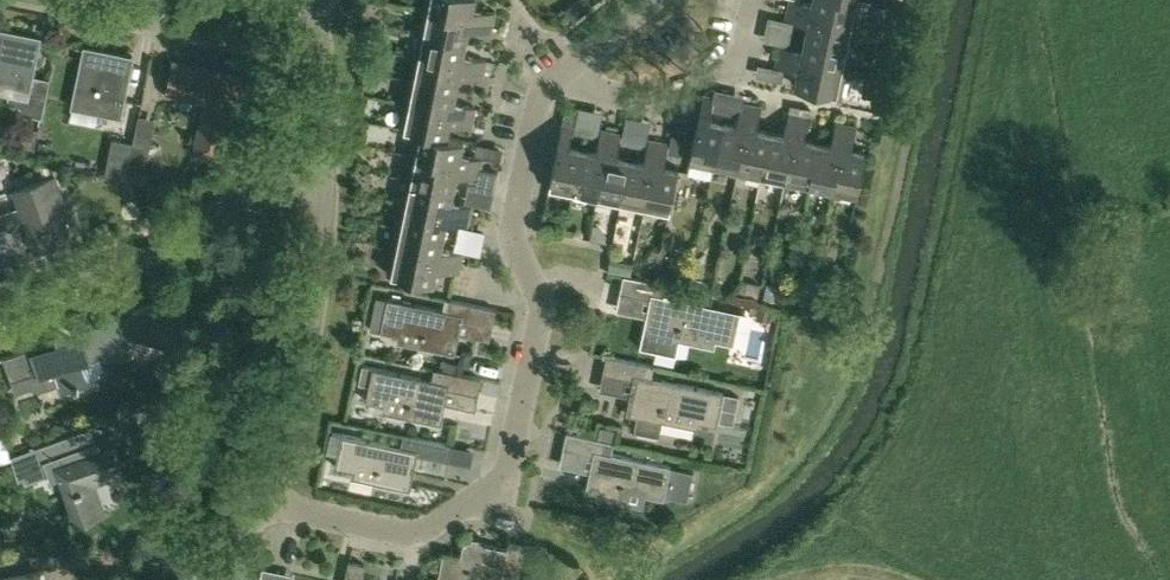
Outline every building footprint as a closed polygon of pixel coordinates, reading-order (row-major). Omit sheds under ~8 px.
[(493,22),(495,12),(473,7),(474,0),(427,0),(425,8),(493,22)] [(861,0),(813,0),(812,2),(802,0),(790,0),(789,8),(856,22),(861,0)] [(491,32),(493,22),(425,8),(420,31),(466,41),(469,27),(491,32)] [(851,45),(856,22),(789,8),(786,18),(808,22),(805,36),(851,45)] [(12,92),(10,99),(22,101),(20,112),(42,117),(50,78),(32,74),(39,37),(0,29),(0,89),(12,92)] [(463,55),(466,41),(420,31),(415,55),(483,69),(485,59),(463,55)] [(846,69),(851,45),(805,36),(803,49),(781,45),(779,55),(846,69)] [(86,47),(74,105),(120,114),(132,57),(86,47)] [(481,79),(483,69),(415,55),(410,79),(456,88),(459,75),(481,79)] [(841,93),(846,69),(779,55),(776,65),(798,69),(795,84),(841,93)] [(207,100),(196,152),(221,158),(232,105),(238,107),(244,75),(175,61),(168,92),(207,100)] [(494,62),(487,61),(486,70),(492,72),(494,62)] [(453,102),(456,88),(410,79),(405,102),(473,116),(475,106),(453,102)] [(714,166),(723,121),(710,118),(714,96),(703,94),(689,161),(714,166)] [(471,126),(473,116),(405,102),(400,127),(417,131),(417,130),(446,136),(447,135),(449,122),(471,126)] [(737,171),(752,104),(741,102),(737,124),(723,121),(714,166),(737,171)] [(761,176),(771,131),(757,128),(762,106),(752,104),(737,171),(761,176)] [(569,145),(574,123),(577,110),(566,107),(549,188),(573,193),(583,148),(569,145)] [(785,181),(799,114),(789,112),(784,133),(771,131),(761,176),(785,181)] [(809,186),(818,141),(804,138),(809,116),(799,114),(785,181),(809,186)] [(143,180),(151,145),(156,120),(139,117),(134,142),(126,177),(143,180)] [(832,191),(846,124),(836,122),(832,143),(818,141),(809,186),(832,191)] [(846,124),(832,191),(857,196),(867,151),(852,148),(856,126),(846,124)] [(27,126),(23,145),(36,147),(39,128),(27,126)] [(597,198),(611,131),(601,129),(596,150),(583,148),(573,193),(597,198)] [(463,139),(447,135),(446,136),(417,130),(417,131),(413,153),(480,168),(482,158),(460,153),(463,139)] [(621,203),(630,157),(617,155),(621,133),(611,131),(597,198),(621,203)] [(126,177),(134,142),(113,138),(106,172),(126,177)] [(644,208),(659,141),(648,138),(644,160),(630,157),(621,203),(644,208)] [(659,141),(644,208),(669,213),(679,167),(664,164),(669,143),(659,141)] [(478,178),(480,168),(413,153),(408,177),(453,187),(456,173),(478,178)] [(40,163),(44,174),(52,171),(48,161),(40,163)] [(481,178),(496,182),(498,171),(483,168),(481,178)] [(24,215),(35,248),(71,236),(57,196),(61,194),(55,176),(15,189),(21,208),(0,215),(0,227),(3,226),(10,231),(24,215)] [(451,200),(453,187),(408,177),(403,200),(470,215),(472,205),(451,200)] [(468,225),(470,215),(403,200),(398,224),(444,234),(446,220),(468,225)] [(441,247),(444,234),(398,224),(393,248),(460,262),(463,252),(441,247)] [(458,272),(460,262),(393,248),(388,272),(434,282),(437,268),(458,272)] [(684,258),(672,255),(665,281),(666,281),(688,287),(689,281),(694,260),(684,258)] [(792,267),(790,280),(797,281),(805,283),(807,270),(792,267)] [(676,354),(679,339),(682,326),(715,333),(713,339),(734,343),(741,310),(669,295),(671,284),(624,274),(620,290),(650,296),(640,347),(676,354)] [(758,283),(741,279),(738,292),(738,295),(758,299),(760,289),(761,283),(758,283)] [(764,294),(763,299),(776,301),(778,290),(780,283),(767,280),(764,294)] [(370,328),(401,334),(402,328),(422,332),(420,345),(456,353),(463,318),(493,324),(497,308),(449,298),(447,310),(376,295),(370,328)] [(756,318),(771,321),(772,317),(774,317),(779,318),(780,313),(781,309),(775,308),(766,306),(761,304),(758,304),(752,302),(750,312),(751,312),(757,313),(756,315),(756,318)] [(33,350),(32,347),(3,357),(16,393),(31,387),(32,386),(39,389),(57,383),(60,392),(90,382),(88,378),(101,374),(104,367),(99,355),(133,343),(130,337),(140,334),(172,343),(181,312),(153,304),(132,311),(133,313),(123,316),(123,315),(68,334),(65,325),(54,329),(57,339),(45,343),(46,346),(33,350)] [(662,420),(672,422),(675,409),(697,414),(696,420),(717,424),(724,391),(652,376),(654,365),(607,355),(603,371),(633,378),(626,412),(637,415),(634,429),(659,434),(662,420)] [(460,362),(445,359),(444,367),(458,370),(460,362)] [(371,374),(373,367),(363,365),(360,383),(369,385),(371,374)] [(373,367),(366,400),(387,404),(388,398),(408,402),(405,415),(441,422),(449,387),(479,394),(482,377),(434,368),(432,379),(373,367)] [(0,414),(0,456),(11,453),(0,414)] [(603,424),(600,436),(614,440),(617,428),(603,424)] [(5,430),(10,443),(19,440),(14,426),(5,430)] [(114,443),(95,450),(87,427),(11,455),(19,478),(48,468),(51,478),(60,475),(76,522),(103,512),(91,481),(123,469),(114,443)] [(566,431),(563,447),(593,454),(590,471),(586,488),(598,491),(597,497),(621,502),(622,496),(625,483),(645,488),(643,494),(644,494),(646,494),(664,498),(664,495),(688,500),(694,470),(671,465),(611,453),(614,441),(566,431)] [(342,433),(335,466),(356,470),(357,464),(377,468),(374,481),(410,488),(418,454),(448,460),(451,443),(404,434),(401,445),(342,433)] [(525,544),(509,540),(508,548),(465,539),(461,555),(444,552),(438,579),(502,579),(503,577),(518,579),(525,544)] [(344,579),(361,579),(365,563),(349,560),(344,579)] [(280,570),(263,566),(260,579),(278,579),(280,570)] [(39,570),(0,579),(41,579),(39,570)]
